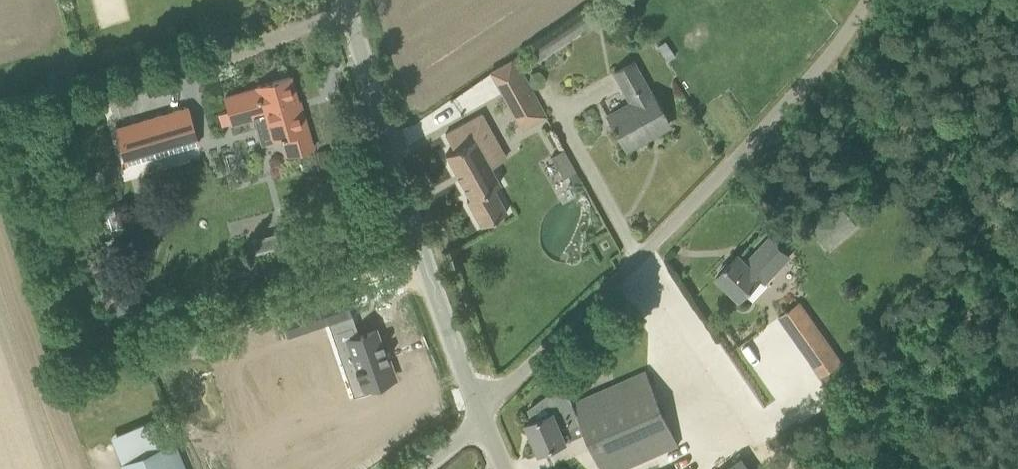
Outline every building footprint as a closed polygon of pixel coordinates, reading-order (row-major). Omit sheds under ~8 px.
[(600,6),(530,54),(536,63),(586,29),(589,33),(608,18),(600,6)] [(608,117),(626,148),(670,124),(653,92),(651,93),(633,61),(614,72),(632,104),(608,117)] [(254,117),(262,144),(281,138),(284,137),(289,154),(313,147),(308,128),(305,128),(290,77),(257,86),(258,88),(225,97),(233,123),(254,117)] [(547,117),(527,80),(507,91),(525,125),(545,114),(546,117),(547,117)] [(199,146),(188,108),(117,128),(128,166),(199,146)] [(508,212),(494,187),(501,183),(476,139),(492,130),(483,113),(446,133),(446,134),(447,134),(455,149),(446,154),(471,198),(467,200),(482,226),(508,212)] [(577,170),(564,147),(552,154),(564,177),(577,170)] [(831,249),(859,224),(841,204),(814,229),(831,249)] [(722,272),(718,275),(742,298),(762,278),(766,281),(791,255),(772,237),(748,262),(739,254),(729,264),(727,263),(720,270),(722,272)] [(287,337),(349,315),(340,289),(278,311),(287,337)] [(819,372),(840,358),(800,302),(780,316),(819,372)] [(356,336),(352,325),(336,330),(351,374),(359,371),(365,387),(394,377),(387,358),(385,359),(375,330),(356,336)] [(567,441),(563,431),(582,422),(603,468),(623,468),(679,444),(647,370),(573,402),(574,404),(554,412),(554,411),(528,422),(541,452),(567,441)] [(127,461),(121,463),(123,468),(186,468),(175,441),(164,446),(127,461)] [(746,452),(718,466),(719,468),(754,468),(746,452)]
